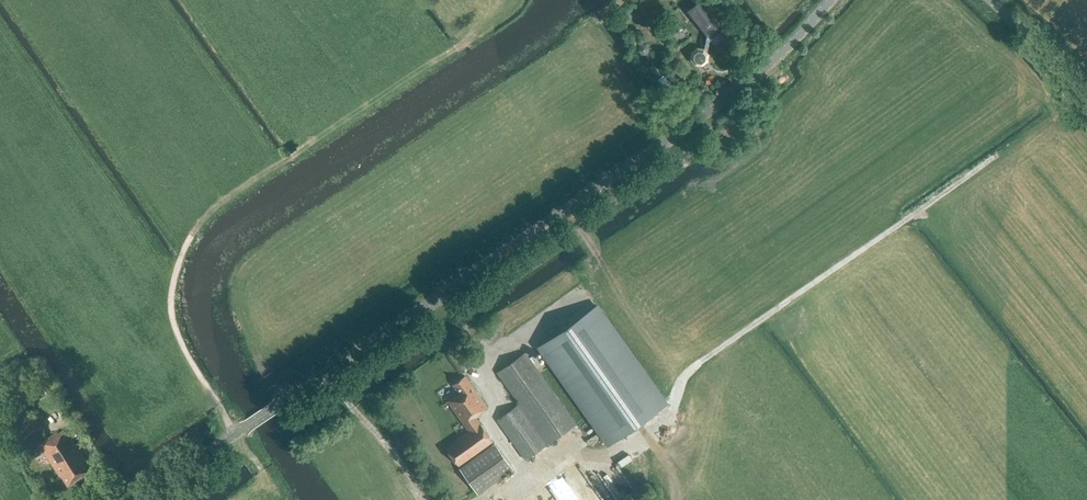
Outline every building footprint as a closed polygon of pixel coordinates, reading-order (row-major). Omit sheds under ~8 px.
[(732,39),(701,0),(700,0),(687,10),(707,35),(704,50),(703,49),(697,48),(692,52),(691,58),(695,63),(701,64),(706,60),(713,61),(714,54),(707,54),(710,38),(719,50),(732,39)] [(539,347),(610,444),(667,403),(596,306),(539,347)] [(497,372),(519,403),(496,420),(525,460),(548,443),(575,423),(525,353),(497,372)] [(445,447),(458,466),(478,493),(512,468),(476,418),(482,413),(481,412),(487,408),(465,376),(452,384),(458,393),(447,401),(469,431),(445,447)] [(31,432),(41,426),(33,413),(23,419),(31,432)] [(67,485),(90,471),(85,463),(87,462),(65,428),(58,433),(57,432),(39,444),(60,476),(61,475),(67,485)] [(582,499),(606,499),(577,462),(562,473),(582,499)] [(535,499),(559,499),(548,484),(532,495),(535,499)]
